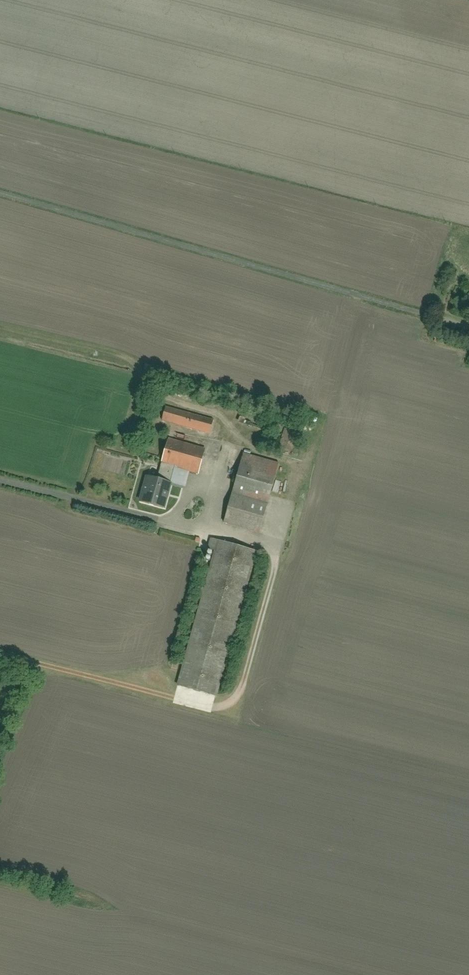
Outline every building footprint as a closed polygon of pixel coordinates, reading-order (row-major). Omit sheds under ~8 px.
[(168,401),(162,422),(210,436),(216,416),(168,401)] [(287,431),(282,445),(292,449),(298,435),(287,431)] [(166,437),(159,464),(198,475),(205,448),(166,437)] [(244,453),(225,522),(260,532),(279,462),(244,453)] [(148,478),(139,506),(163,514),(172,486),(148,478)] [(255,553),(217,543),(175,702),(213,712),(255,553)]
